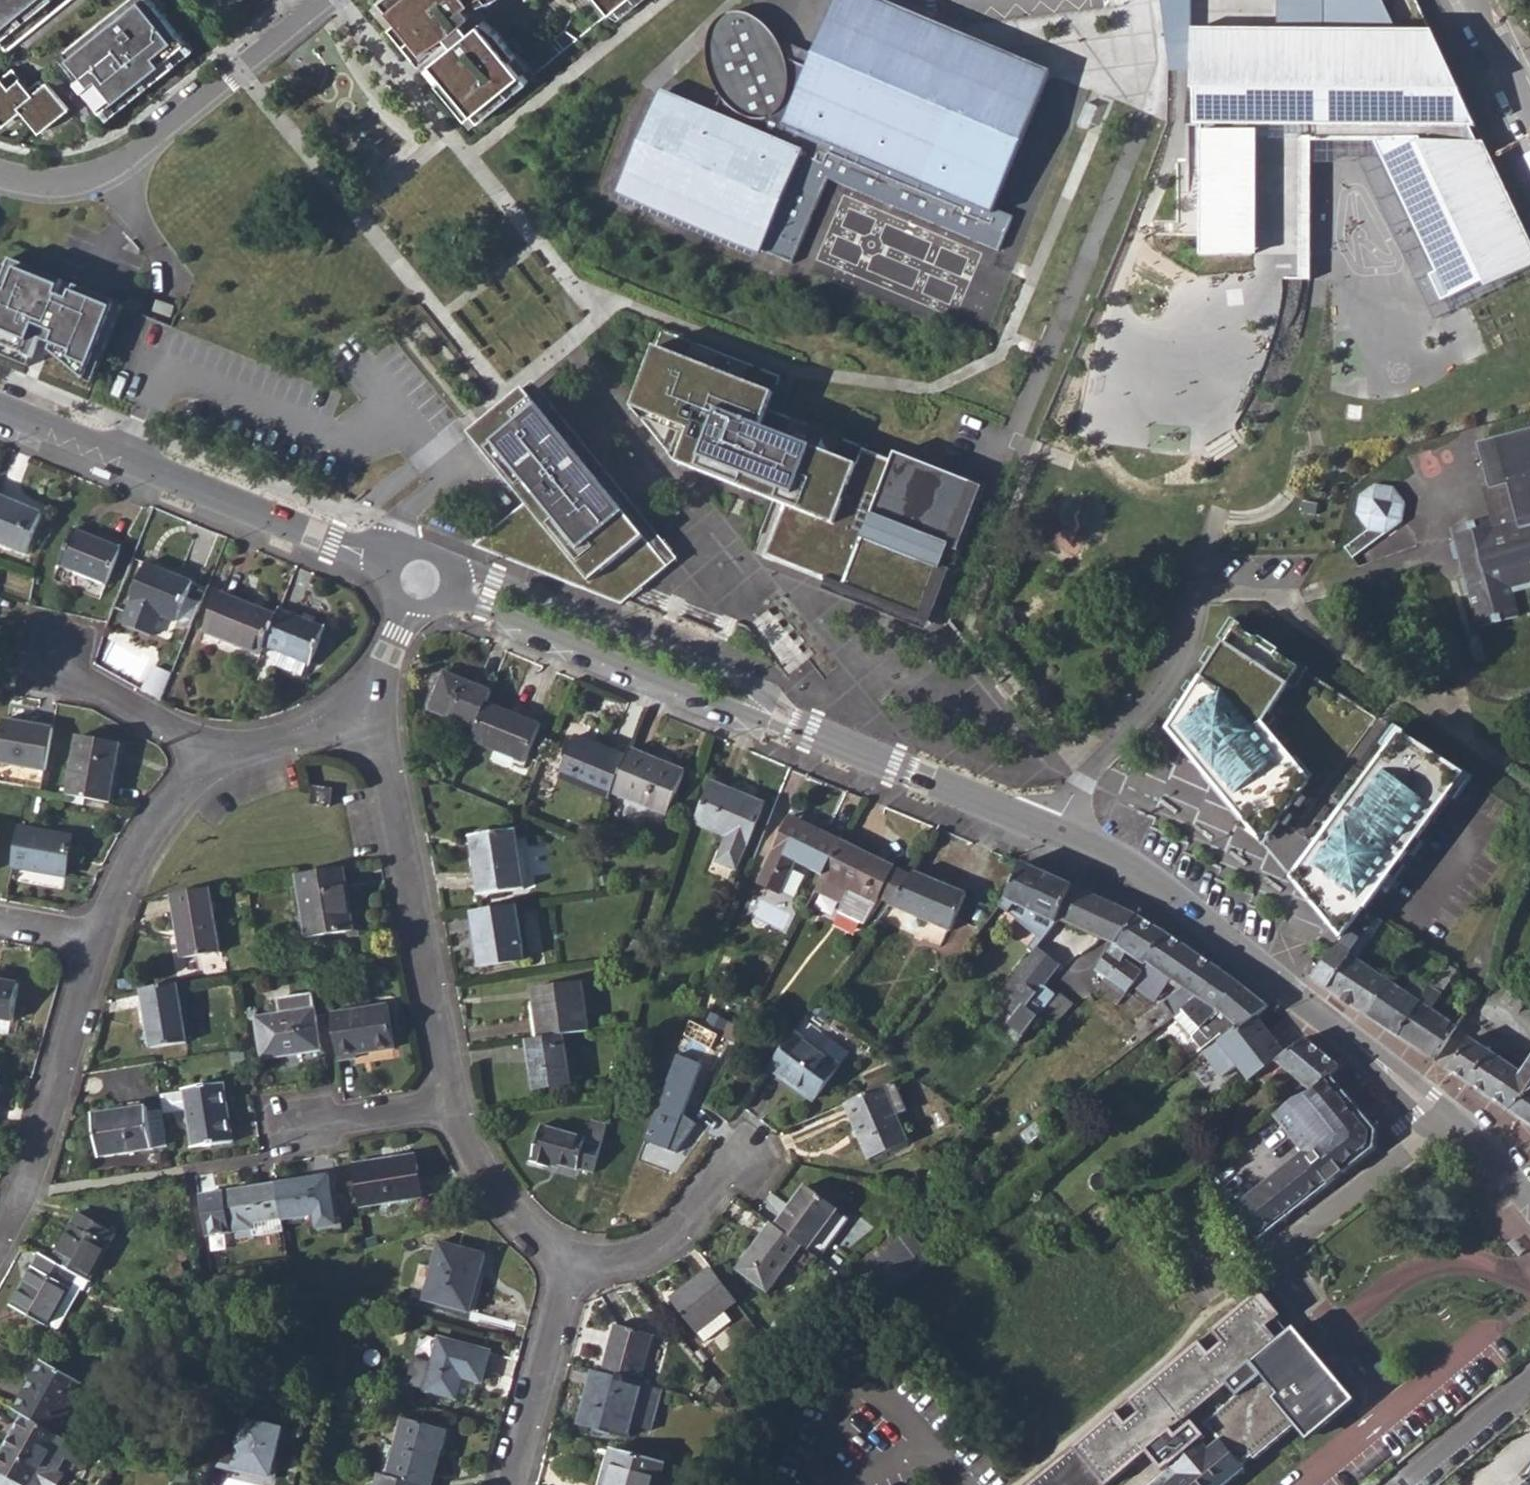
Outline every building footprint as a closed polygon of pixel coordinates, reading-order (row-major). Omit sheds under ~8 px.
[(7,51),(71,0),(0,0),(0,42),(7,51)] [(124,2),(134,13),(136,12),(140,17),(157,3),(155,0),(126,0),(124,2)] [(375,6),(416,56),(424,53),(447,35),(451,39),(454,44),(425,67),(473,126),(535,76),(498,31),(484,20),(472,30),(465,21),(474,13),(467,5),(474,0),(382,0),(375,6)] [(611,13),(626,0),(600,0),(611,13)] [(793,264),(828,178),(996,250),(1010,218),(992,209),(1047,79),(862,0),(839,0),(816,53),(813,52),(811,55),(774,39),(767,26),(760,19),(751,14),(741,13),(732,13),(722,18),(715,23),(710,33),(708,41),(707,52),(709,69),(713,85),(721,99),(712,120),(659,97),(619,191),(793,264)] [(1198,28),(1428,35),(1414,0),(1195,0),(1198,28)] [(124,2),(66,50),(84,73),(77,78),(102,111),(189,41),(157,3),(140,17),(136,12),(134,13),(124,2)] [(1201,255),(1256,257),(1297,258),(1308,258),(1310,143),(1377,139),(1440,301),(1462,293),(1529,270),(1529,250),(1459,99),(1428,35),(1198,28),(1201,255)] [(551,42),(561,53),(578,39),(565,30),(551,42)] [(66,50),(58,56),(77,78),(84,73),(66,50)] [(1,121),(19,106),(41,132),(67,111),(40,80),(30,88),(14,68),(0,79),(0,119),(1,121)] [(55,377),(90,392),(124,307),(7,259),(0,265),(0,355),(55,377)] [(157,301),(153,310),(172,317),(175,307),(157,301)] [(662,330),(632,407),(676,462),(739,487),(742,480),(772,492),(770,499),(786,505),(767,555),(766,554),(764,557),(774,562),(775,561),(827,582),(828,580),(883,601),(887,592),(922,616),(941,567),(930,563),(937,543),(959,551),(972,518),(962,514),(971,492),(866,451),(869,443),(867,442),(865,448),(769,410),(782,377),(662,330)] [(525,503),(473,545),(622,604),(668,566),(525,389),(469,433),(525,503)] [(1487,520),(1448,531),(1452,547),(1448,548),(1451,560),(1467,556),(1473,578),(1458,583),(1462,598),(1467,597),(1476,631),(1519,620),(1512,594),(1529,589),(1529,427),(1472,442),(1486,491),(1480,492),(1487,520)] [(1362,530),(1339,547),(1347,558),(1396,522),(1398,503),(1387,487),(1369,485),(1353,496),(1351,515),(1362,530)] [(24,555),(40,515),(0,497),(0,545),(24,555)] [(59,567),(105,586),(120,549),(73,530),(59,567)] [(883,601),(930,624),(959,551),(937,543),(930,563),(941,567),(922,616),(887,592),(883,601)] [(160,616),(176,622),(191,583),(146,564),(130,604),(121,625),(151,637),(160,616)] [(203,633),(260,655),(263,648),(276,615),(220,594),(203,633)] [(263,648),(278,654),(306,665),(309,666),(324,630),(277,610),(276,615),(263,648)] [(1258,724),(1297,665),(1240,628),(1167,733),(1242,820),(1264,836),(1304,782),(1291,767),(1293,765),(1258,724)] [(301,678),(306,665),(278,654),(274,667),(301,678)] [(155,670),(145,693),(160,702),(170,676),(155,670)] [(427,710),(475,729),(485,704),(489,692),(441,673),(427,710)] [(470,741),(526,762),(541,726),(485,704),(475,729),(470,741)] [(45,770),(52,730),(2,721),(0,734),(0,763),(45,770)] [(1462,774),(1397,731),(1290,876),(1342,936),(1347,930),(1462,774)] [(67,796),(108,803),(118,743),(78,736),(67,796)] [(558,778),(609,798),(611,793),(625,758),(574,737),(558,778)] [(611,793),(667,816),(684,773),(628,751),(625,758),(611,793)] [(717,862),(736,870),(762,806),(712,784),(695,822),(728,837),(717,862)] [(309,804),(328,807),(330,790),(312,788),(309,804)] [(758,884),(780,895),(796,862),(822,875),(840,843),(789,818),(774,851),(758,884)] [(11,868),(65,878),(72,839),(18,829),(11,868)] [(470,837),(478,898),(523,891),(514,831),(470,837)] [(889,905),(910,876),(840,843),(822,875),(817,886),(814,892),(842,906),(839,913),(864,926),(877,899),(889,905)] [(1059,919),(1114,944),(1135,916),(1021,864),(1004,902),(986,925),(993,931),(1014,903),(1057,923),(1059,919)] [(296,877),(305,940),(352,932),(342,870),(296,877)] [(889,905),(950,932),(964,897),(910,876),(889,905)] [(170,895),(180,960),(218,955),(208,889),(170,895)] [(471,913),(480,969),(524,963),(515,907),(471,913)] [(1095,970),(1106,977),(1120,957),(1121,959),(1127,952),(1144,964),(1145,962),(1166,935),(1135,916),(1114,944),(1095,970)] [(1308,976),(1365,1014),(1388,979),(1348,951),(1357,937),(1347,930),(1342,936),(1332,949),(1308,976)] [(1063,1095),(1066,1099),(1086,1085),(1172,1016),(1196,998),(1199,999),(1222,972),(1166,935),(1145,962),(1183,987),(1143,1017),(1145,1020),(1136,1027),(1139,1031),(1113,1051),(1063,1095)] [(1007,1034),(1017,1043),(1037,1017),(1055,994),(1044,986),(1060,966),(1037,949),(1003,991),(1023,1006),(1008,1025),(1012,1028),(1007,1034)] [(1096,992),(1118,1006),(1142,971),(1139,970),(1121,959),(1120,957),(1106,977),(1096,991),(1096,992)] [(1395,1034),(1433,1059),(1455,1024),(1429,1006),(1454,969),(1442,961),(1424,989),(1395,1034)] [(1196,998),(1172,1016),(1199,1049),(1232,1021),(1238,1029),(1254,1016),(1267,1006),(1233,979),(1222,972),(1199,999),(1196,998)] [(1365,1014),(1395,1034),(1424,989),(1408,978),(1401,988),(1388,979),(1365,1014)] [(12,1022),(18,985),(0,982),(0,1019),(12,1022)] [(531,989),(538,1039),(561,1036),(588,1032),(580,982),(531,989)] [(141,991),(150,1049),(185,1044),(176,985),(141,991)] [(1503,998),(1517,1011),(1525,1001),(1509,989),(1503,998)] [(727,1037),(748,996),(736,990),(715,1030),(727,1037)] [(1055,994),(1037,1017),(1052,1029),(1073,1005),(1057,992),(1056,993),(1055,994)] [(308,993),(272,998),(274,1016),(310,1011),(308,993)] [(329,1014),(337,1062),(355,1059),(355,1056),(393,1049),(385,1005),(329,1014)] [(255,1018),(260,1060),(319,1051),(314,1010),(274,1016),(255,1018)] [(1220,1043),(1249,1082),(1255,1076),(1284,1054),(1254,1016),(1238,1029),(1220,1043)] [(768,1068),(814,1101),(848,1054),(804,1020),(768,1068)] [(526,1041),(533,1089),(569,1084),(561,1036),(538,1039),(526,1041)] [(1507,1107),(1529,1089),(1529,1058),(1521,1071),(1469,1036),(1448,1068),(1507,1107)] [(1282,1068),(1310,1092),(1337,1065),(1304,1037),(1284,1054),(1255,1076),(1266,1085),(1282,1068)] [(1374,1130),(1355,1108),(1328,1075),(1310,1092),(1294,1099),(1274,1115),(1300,1148),(1302,1152),(1231,1207),(1257,1240),(1375,1149),(1374,1130)] [(185,1111),(191,1149),(232,1143),(223,1083),(182,1089),(185,1111)] [(846,1104),(869,1160),(907,1145),(895,1119),(906,1114),(894,1083),(846,1104)] [(1507,1107),(1529,1123),(1529,1089),(1507,1107)] [(162,1114),(185,1111),(182,1093),(159,1095),(162,1114)] [(92,1116),(98,1158),(153,1150),(146,1107),(92,1116)] [(578,1169),(593,1174),(606,1125),(589,1121),(586,1136),(540,1125),(529,1163),(548,1168),(549,1164),(577,1171),(578,1169)] [(351,1165),(358,1208),(421,1197),(415,1156),(351,1165)] [(312,1215),(315,1228),(335,1226),(327,1175),(274,1184),(280,1219),(280,1221),(312,1215)] [(197,1196),(203,1237),(252,1229),(251,1223),(280,1219),(274,1184),(197,1196)] [(814,1257),(819,1261),(826,1250),(847,1220),(804,1188),(775,1227),(801,1245),(809,1251),(807,1252),(814,1257)] [(75,1276),(87,1282),(114,1235),(78,1213),(51,1262),(75,1276)] [(767,1293),(775,1282),(801,1245),(775,1227),(771,1225),(737,1271),(767,1293)] [(834,1276),(879,1298),(920,1267),(893,1231),(880,1241),(872,1248),(847,1266),(837,1274),(834,1276)] [(1513,1240),(1507,1245),(1515,1255),(1521,1250),(1513,1240)] [(423,1300),(469,1314),(484,1255),(438,1243),(423,1300)] [(809,1251),(801,1245),(775,1282),(789,1292),(814,1257),(807,1252),(809,1251)] [(847,1266),(826,1250),(819,1261),(837,1274),(847,1266)] [(11,1308),(46,1328),(75,1276),(51,1262),(40,1255),(11,1308)] [(668,1300),(694,1332),(735,1300),(707,1264),(686,1282),(687,1284),(668,1300)] [(600,1374),(638,1384),(652,1336),(613,1325),(600,1374)] [(1243,1468),(1241,1466),(1250,1457),(1253,1459),(1256,1457),(1299,1420),(1312,1434),(1349,1404),(1289,1333),(1252,1363),(1261,1375),(1204,1422),(1219,1440),(1209,1449),(1200,1438),(1198,1440),(1145,1377),(1118,1398),(1171,1463),(1168,1464),(1171,1467),(1177,1475),(1167,1484),(1168,1484),(1223,1484),(1243,1468)] [(424,1390),(454,1398),(460,1378),(480,1383),(487,1353),(438,1340),(424,1390)] [(23,1416),(54,1433),(80,1384),(42,1362),(14,1411),(23,1416)] [(628,1438),(631,1423),(641,1385),(638,1384),(600,1374),(591,1372),(577,1424),(628,1438)] [(662,1391),(641,1385),(631,1423),(653,1430),(662,1391)] [(265,1479),(269,1481),(282,1430),(248,1421),(253,1401),(234,1397),(207,1467),(201,1484),(264,1484),(265,1479)] [(0,1458),(0,1484),(58,1484),(63,1477),(56,1474),(60,1467),(45,1459),(50,1450),(84,1470),(84,1467),(85,1451),(58,1436),(54,1433),(23,1416),(0,1458)] [(445,1431),(402,1419),(387,1477),(417,1484),(430,1484),(445,1431)] [(1098,1484),(1102,1484),(1140,1454),(1112,1419),(1072,1451),(1098,1484)] [(663,1463),(612,1449),(602,1484),(657,1484),(663,1463)] [(1072,1451),(1031,1484),(1098,1484),(1072,1451)] [(1167,1484),(1177,1475),(1171,1467),(1149,1484),(1168,1484),(1167,1484)] [(1529,1475),(1525,1472),(1522,1475),(1525,1480),(1521,1484),(1529,1484),(1529,1473),(1529,1475)] [(387,1477),(377,1474),(374,1484),(417,1484),(387,1477)]
